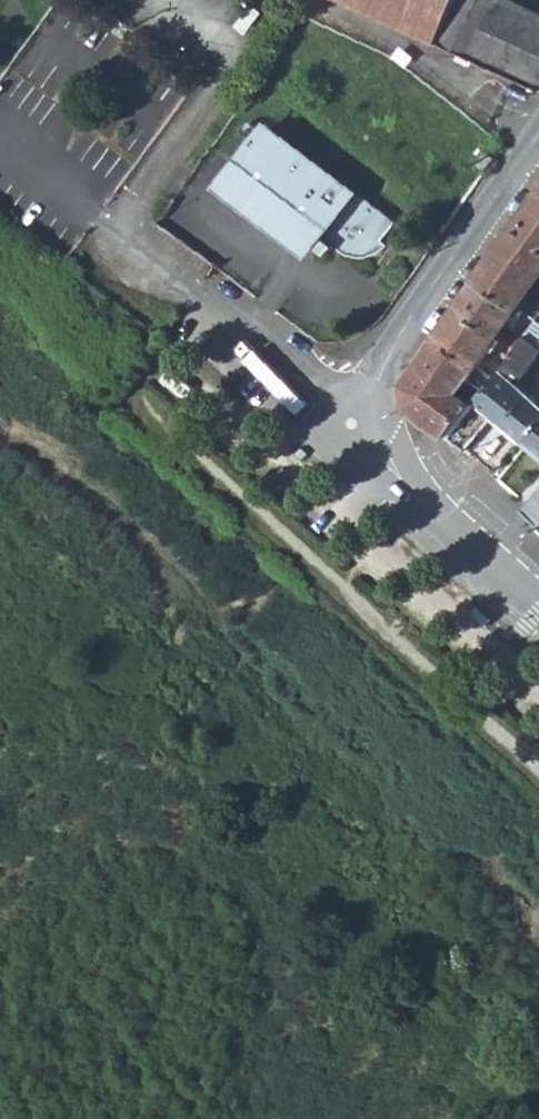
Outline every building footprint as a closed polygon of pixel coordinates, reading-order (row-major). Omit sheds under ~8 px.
[(538,81),(538,12),(513,0),(370,0),(538,81)] [(229,176),(290,220),(328,168),(267,123),(229,176)] [(482,157),(492,165),(501,153),(491,145),(482,157)] [(359,191),(328,168),(290,220),(300,227),(303,223),(323,238),(328,232),(344,243),(351,247),(359,250),(366,251),(374,251),(382,248),(389,245),(396,239),(390,235),(402,217),(361,188),(359,191)] [(478,280),(520,309),(538,323),(538,322),(538,304),(528,296),(538,281),(538,195),(478,280)] [(499,338),(520,309),(478,280),(458,309),(499,338)] [(478,368),(499,338),(458,309),(437,338),(478,368)] [(469,382),(478,368),(437,338),(417,366),(459,395),(469,382)] [(528,338),(518,352),(497,382),(486,395),(474,406),(445,437),(463,451),(492,415),(525,444),(538,426),(538,398),(537,401),(518,385),(538,354),(538,346),(528,338)] [(474,406),(459,395),(417,366),(403,385),(407,408),(445,437),(474,406)] [(525,444),(538,456),(538,426),(525,444)] [(524,504),(519,510),(538,528),(538,527),(538,488),(524,504)]
